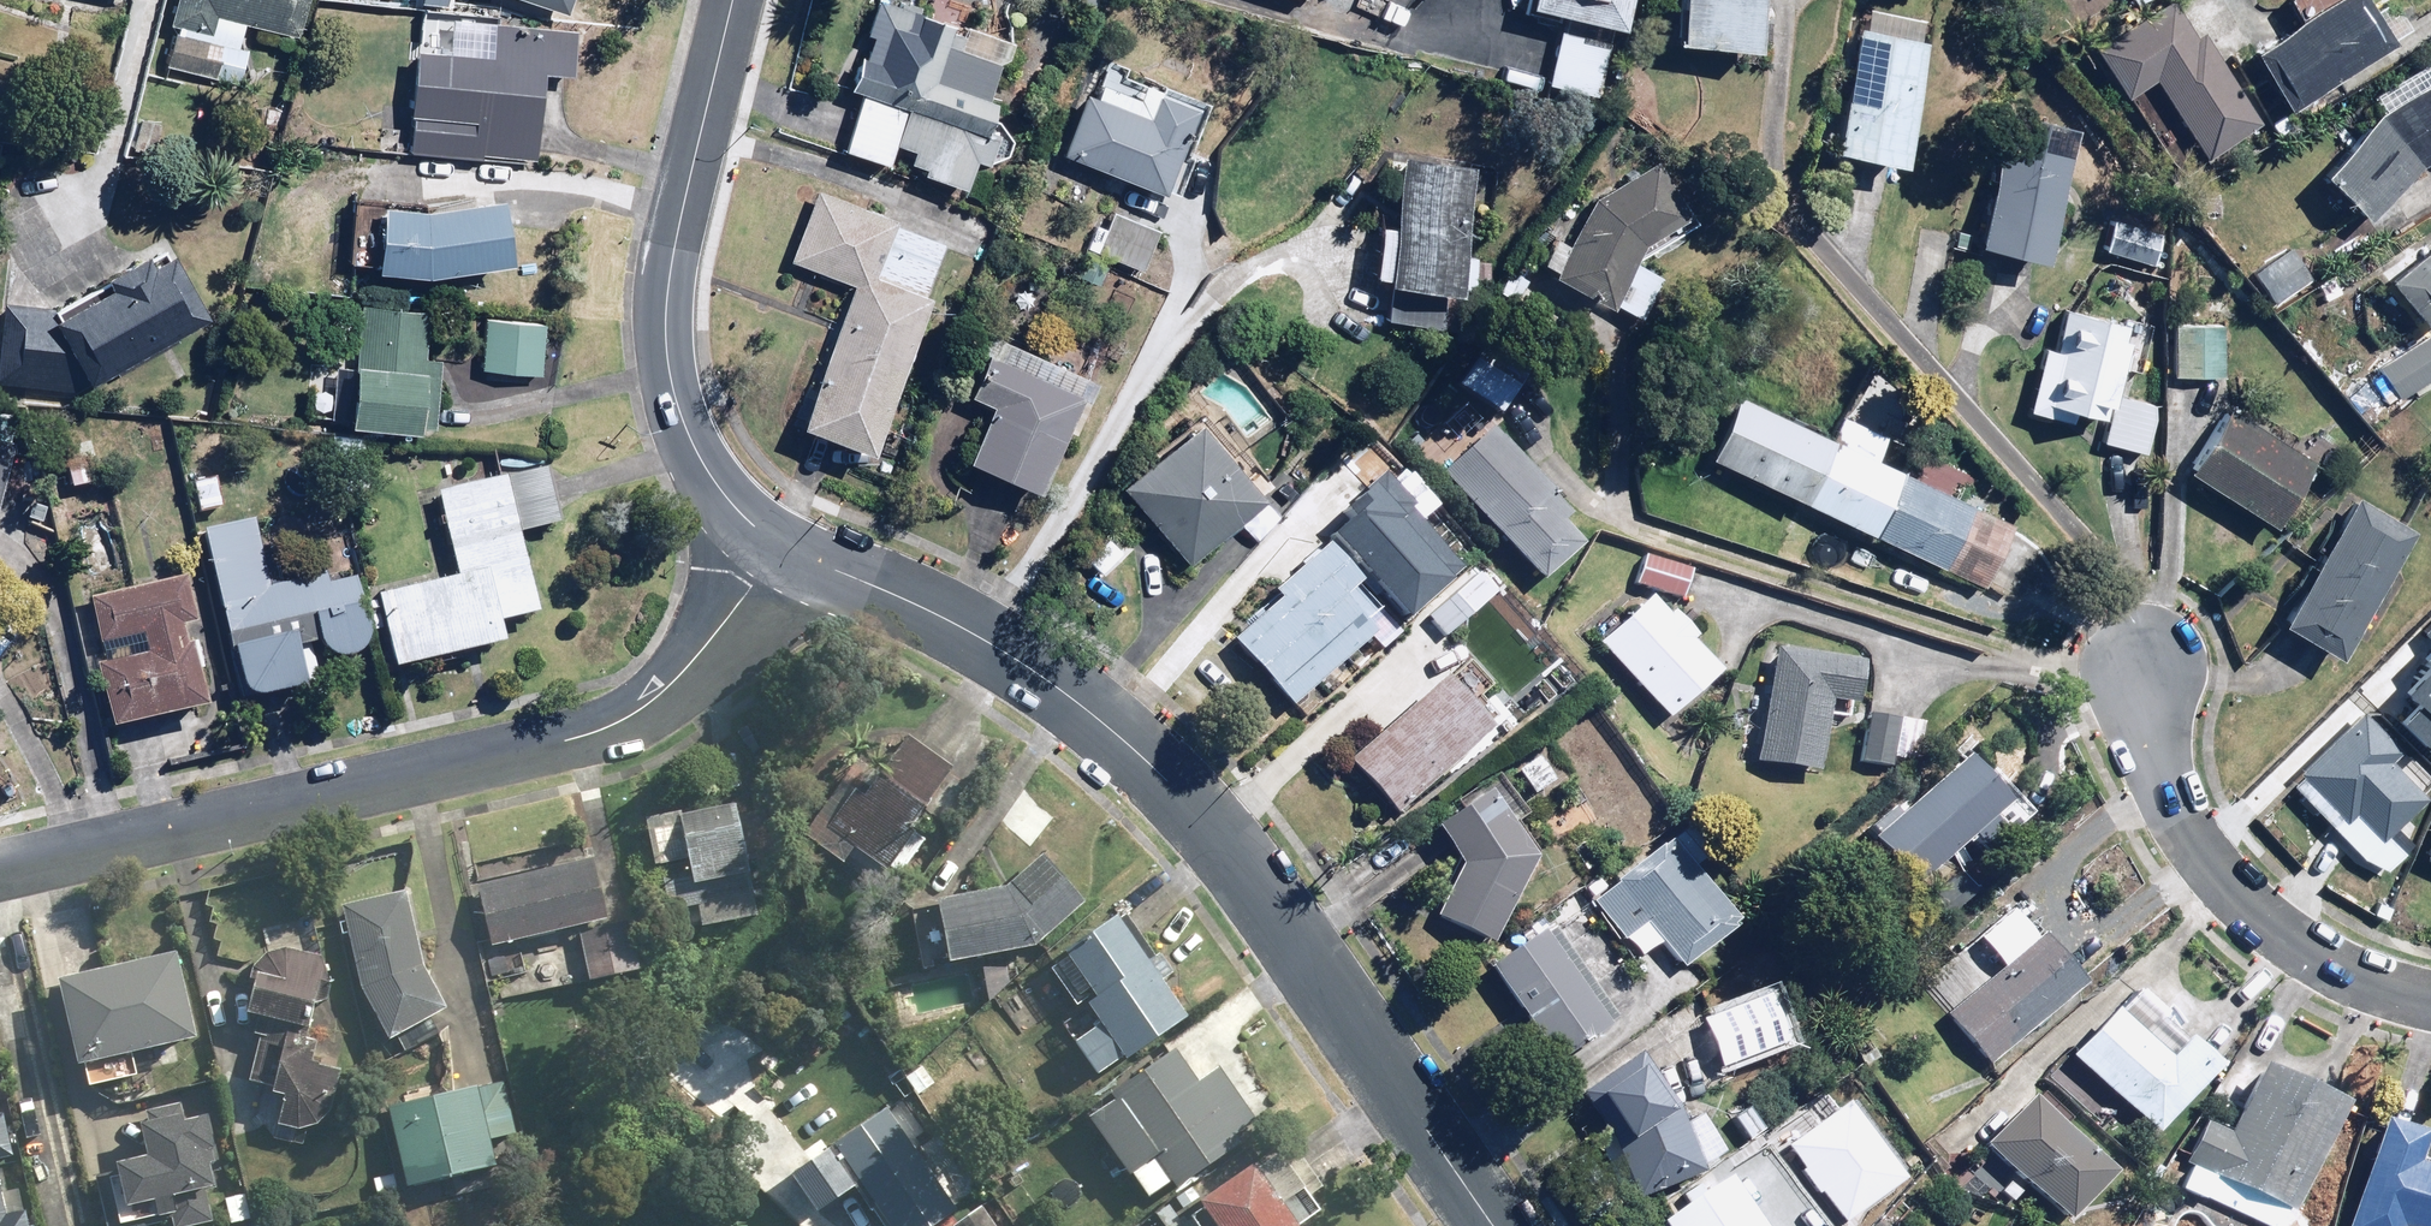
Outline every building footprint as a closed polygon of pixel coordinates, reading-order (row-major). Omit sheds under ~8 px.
[(172,24),(179,26),(169,67),(231,82),(246,21),(300,34),(308,0),(178,0),(172,24)] [(568,12),(573,0),(535,0),(568,12)] [(887,0),(886,0),(843,149),(887,162),(892,142),(915,149),(912,161),(967,177),(972,158),(987,162),(995,136),(982,133),(1008,41),(887,0)] [(1530,3),(1622,24),(1627,0),(1531,0),(1530,3)] [(1682,38),(1760,43),(1763,0),(1684,0),(1682,38)] [(2180,0),(2175,0),(2110,43),(2140,88),(2152,80),(2206,161),(2262,124),(2180,0)] [(2371,0),(2341,0),(2258,51),(2291,103),(2395,39),(2371,0)] [(1839,151),(1911,163),(1931,38),(1921,36),(1924,21),(1873,13),(1869,33),(1858,31),(1839,151)] [(410,152),(538,158),(542,73),(575,75),(578,24),(426,17),(425,48),(415,48),(410,152)] [(1607,43),(1556,35),(1549,84),(1600,91),(1607,43)] [(1211,97),(1101,57),(1066,153),(1175,193),(1211,97)] [(2329,170),(2373,219),(2428,161),(2430,160),(2430,84),(2393,108),(2329,170)] [(163,121),(135,115),(127,156),(155,162),(163,121)] [(2053,255),(2077,138),(2006,124),(1982,241),(2053,255)] [(1409,156),(1392,321),(1435,325),(1439,285),(1462,287),(1474,162),(1409,156)] [(1694,214),(1659,158),(1590,204),(1558,271),(1646,316),(1662,277),(1634,263),(1645,242),(1694,214)] [(938,297),(927,292),(947,239),(816,190),(789,261),(856,286),(804,426),(878,454),(938,297)] [(441,208),(384,203),(379,267),(436,272),(517,259),(507,197),(441,208)] [(1161,225),(1112,210),(1104,230),(1096,227),(1082,272),(1099,278),(1105,257),(1147,270),(1161,225)] [(49,305),(7,301),(0,369),(0,373),(90,382),(213,316),(172,240),(49,305)] [(2391,271),(2430,325),(2430,324),(2430,242),(2391,271)] [(2140,315),(2057,292),(2045,335),(2038,334),(2015,418),(2077,435),(2082,417),(2111,424),(2107,439),(2144,449),(2157,403),(2119,393),(2140,315)] [(2228,297),(2177,295),(2175,371),(2225,373),(2228,297)] [(351,425),(424,432),(429,379),(442,380),(444,357),(431,356),(435,309),(362,303),(351,425)] [(1549,344),(1510,315),(1461,381),(1500,410),(1549,344)] [(485,319),(482,366),(544,371),(547,324),(485,319)] [(1098,377),(989,330),(979,351),(992,357),(976,395),(995,403),(971,459),(1043,490),(1070,427),(1075,430),(1098,377)] [(2426,333),(2380,369),(2403,398),(2430,376),(2430,339),(2426,333)] [(1826,432),(1740,393),(1712,455),(1993,581),(2019,523),(1878,459),(1889,435),(1836,411),(1826,432)] [(2229,409),(2195,468),(2278,515),(2312,456),(2229,409)] [(1261,498),(1197,422),(1125,484),(1189,560),(1261,498)] [(1495,427),(1446,470),(1545,583),(1588,545),(1568,522),(1574,517),(1495,427)] [(18,448),(0,443),(0,510),(18,448)] [(379,596),(397,667),(504,640),(499,621),(540,610),(520,532),(562,521),(548,464),(437,492),(458,576),(379,596)] [(1326,530),(1404,613),(1458,563),(1407,508),(1415,501),(1383,467),(1342,505),(1347,510),(1326,530)] [(2415,530),(2356,497),(2286,623),(2345,655),(2415,530)] [(375,628),(361,568),(272,588),(256,517),(203,529),(242,697),(308,682),(299,645),(321,640),(322,642),(323,644),(324,645),(326,647),(327,648),(329,650),(331,651),(333,652),(335,653),(336,653),(339,654),(341,654),(343,655),(345,655),(347,655),(349,655),(351,654),(353,654),(355,653),(357,652),(359,652),(361,650),(363,649),(364,648),(366,647),(367,645),(369,643),(370,642),(371,640),(372,638),(373,636),(373,634),(374,632),(374,630),(375,628)] [(1327,547),(1229,632),(1294,705),(1386,623),(1379,615),(1383,611),(1327,547)] [(1693,567),(1646,552),(1637,583),(1684,597),(1693,567)] [(1487,584),(1473,568),(1424,613),(1438,629),(1487,584)] [(104,644),(146,635),(149,650),(98,662),(113,726),(214,703),(200,643),(189,645),(184,624),(195,622),(185,576),(94,597),(104,644)] [(1660,593),(1603,646),(1672,721),(1722,674),(1694,644),(1701,638),(1660,593)] [(1865,661),(1779,647),(1760,758),(1822,768),(1833,703),(1857,707),(1865,661)] [(2403,716),(2430,743),(2430,651),(2403,716)] [(1445,679),(1353,759),(1399,812),(1491,732),(1445,679)] [(1901,716),(1870,711),(1862,759),(1893,764),(1901,716)] [(2391,836),(2430,802),(2430,791),(2402,757),(2413,747),(2383,712),(2319,767),(2362,817),(2369,811),(2391,836)] [(893,867),(953,766),(879,722),(819,823),(893,867)] [(1541,753),(1519,766),(1536,792),(1557,779),(1541,753)] [(1895,806),(1870,826),(1918,883),(1974,836),(1986,850),(2009,831),(1998,817),(2014,804),(1971,753),(1900,812),(1895,806)] [(1464,861),(1437,911),(1497,942),(1539,858),(1516,825),(1530,815),(1502,774),(1457,802),(1462,810),(1439,826),(1464,861)] [(743,799),(653,817),(677,932),(767,914),(743,799)] [(1674,839),(1589,903),(1637,966),(1664,945),(1683,970),(1740,927),(1674,839)] [(481,867),(499,948),(584,929),(595,979),(626,972),(614,920),(598,847),(547,859),(546,853),(481,867)] [(932,902),(938,960),(1044,946),(1089,901),(1046,858),(1013,884),(932,902)] [(411,890),(347,905),(367,991),(408,1055),(446,1032),(437,1018),(454,1008),(429,967),(411,890)] [(2001,965),(1947,1012),(1991,1062),(2081,983),(2013,906),(1977,937),(2001,965)] [(1150,959),(1123,915),(1075,950),(1103,996),(1091,1003),(1104,1023),(1079,1039),(1096,1068),(1185,1013),(1162,975),(1173,968),(1163,951),(1150,959)] [(1556,925),(1494,966),(1556,1059),(1618,1019),(1556,925)] [(332,1041),(337,997),(335,977),(334,974),(333,971),(332,968),(330,966),(328,963),(326,961),(324,959),(322,957),(320,955),(317,953),(315,952),(312,951),(309,950),(306,949),(303,948),(300,947),(298,947),(295,947),(292,947),(289,947),(286,948),(283,949),(280,950),(277,951),(274,952),(272,954),(269,955),(267,957),(265,959),(263,961),(261,964),(259,966),(258,969),(256,971),(255,974),(262,980),(257,1035),(264,1037),(254,1085),(290,1097),(286,1126),(289,1127),(292,1127),(294,1128),(297,1128),(300,1128),(303,1128),(305,1127),(308,1127),(311,1126),(314,1126),(316,1125),(319,1124),(321,1122),(324,1121),(326,1119),(328,1118),(330,1116),(332,1114),(334,1112),(335,1110),(337,1107),(338,1105),(340,1102),(341,1100),(342,1097),(342,1095),(343,1092),(343,1089),(344,1086),(344,1084),(344,1081),(343,1078),(343,1075),(342,1073),(342,1070),(318,1061),(319,1054),(330,1055),(332,1041)] [(66,978),(94,1089),(141,1077),(136,1054),(205,1037),(183,949),(66,978)] [(2119,1004),(2073,1052),(2157,1132),(2222,1065),(2190,1035),(2171,1054),(2119,1004)] [(1180,1047),(1089,1111),(1150,1197),(1177,1178),(1182,1186),(1244,1142),(1239,1135),(1259,1121),(1219,1066),(1202,1078),(1180,1047)] [(1636,1053),(1586,1089),(1618,1135),(1638,1192),(1724,1150),(1698,1115),(1686,1123),(1636,1053)] [(2346,1097),(2250,1058),(2238,1088),(2250,1093),(2234,1131),(2209,1121),(2183,1186),(2280,1225),(2283,1225),(2292,1204),(2300,1207),(2346,1097)] [(397,1108),(417,1187),(505,1164),(499,1139),(517,1135),(504,1081),(397,1108)] [(2032,1095),(1965,1170),(2006,1206),(2029,1180),(2070,1216),(2114,1167),(2032,1095)] [(1845,1098),(1784,1146),(1846,1225),(1907,1178),(1845,1098)] [(886,1106),(797,1173),(825,1213),(868,1183),(899,1225),(924,1225),(955,1204),(886,1106)] [(223,1183),(201,1107),(147,1123),(156,1154),(98,1170),(113,1225),(137,1225),(187,1212),(182,1195),(223,1183)] [(14,1151),(5,1112),(0,1113),(0,1154),(14,1151)] [(2387,1114),(2346,1225),(2404,1225),(2404,1224),(2409,1225),(2430,1225),(2430,1164),(2416,1159),(2427,1129),(2387,1114)] [(1205,1198),(1227,1225),(1307,1225),(1302,1219),(1326,1201),(1280,1140),(1205,1198)] [(27,1201),(11,1205),(1,1165),(0,1165),(0,1225),(33,1225),(27,1201)] [(1648,1225),(1751,1225),(1717,1177),(1648,1225)] [(955,1220),(959,1225),(996,1225),(982,1204),(955,1220)]
